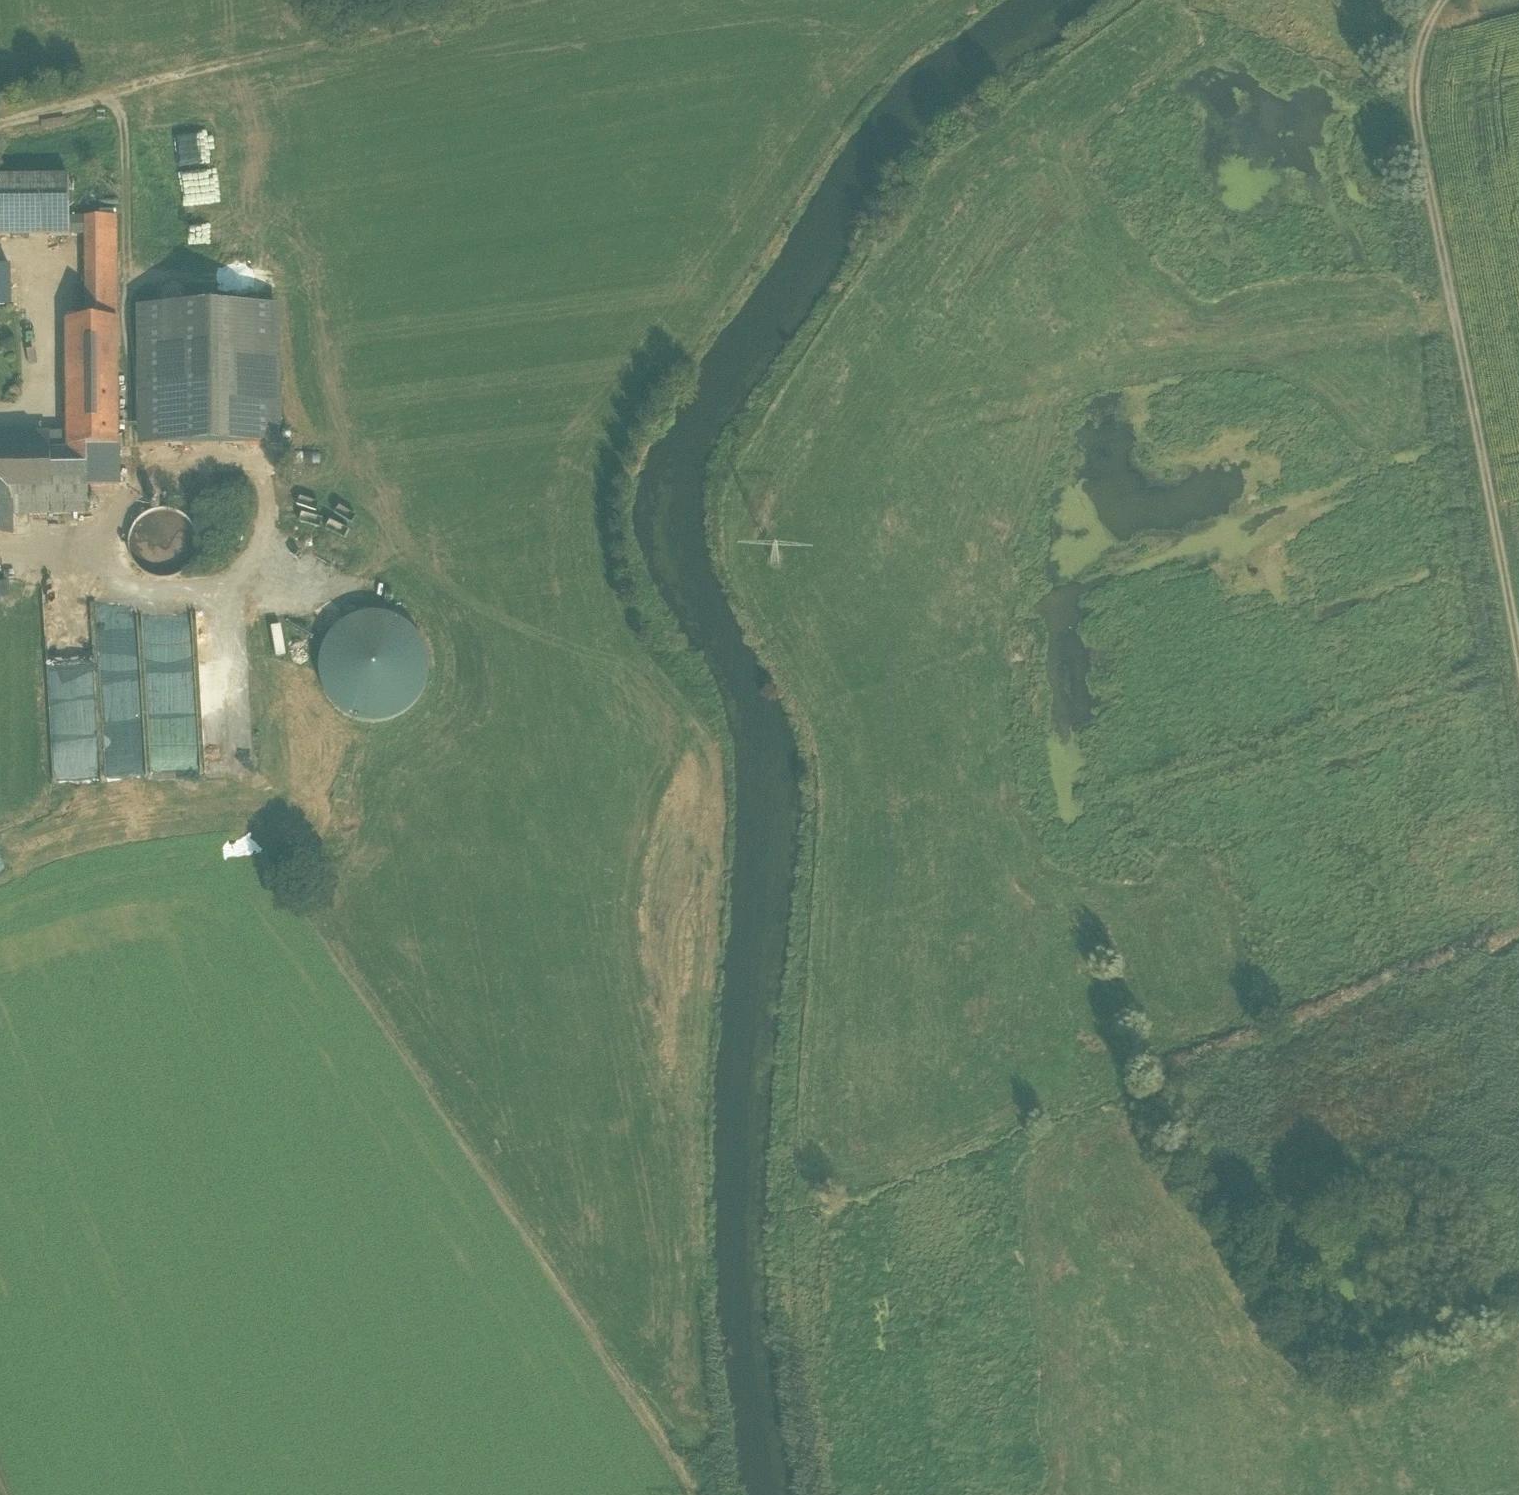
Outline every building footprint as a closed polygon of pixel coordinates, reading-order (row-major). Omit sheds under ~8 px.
[(86,319),(117,319),(116,217),(70,218),(70,176),(0,177),(0,236),(85,235),(86,319)] [(11,339),(9,269),(0,269),(0,340),(11,339)] [(278,309),(149,308),(148,447),(277,448),(278,309)] [(119,449),(117,319),(86,319),(65,320),(67,450),(119,449)] [(13,536),(12,514),(88,513),(88,487),(120,486),(119,449),(67,450),(50,450),(50,434),(0,434),(0,536),(13,536)] [(182,567),(193,522),(149,511),(146,523),(157,525),(155,531),(160,533),(157,545),(163,547),(159,561),(182,567)] [(13,598),(12,580),(0,581),(0,599),(13,598)] [(327,711),(426,721),(436,623),(337,613),(327,711)]
